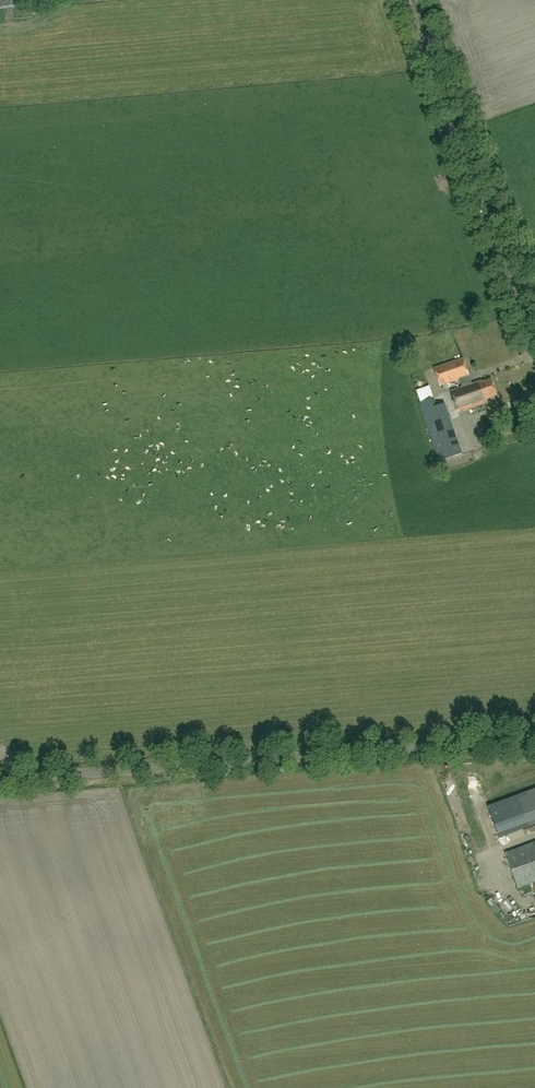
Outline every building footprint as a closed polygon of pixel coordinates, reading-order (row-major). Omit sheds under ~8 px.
[(471,383),(462,358),(433,368),(440,386),(459,379),(461,386),(450,390),(458,412),(485,402),(484,400),(497,395),(491,379),(482,382),(481,379),(471,383)] [(425,399),(436,393),(431,383),(420,388),(425,399)] [(420,403),(441,462),(462,455),(444,404),(436,407),(433,398),(420,403)] [(484,422),(492,419),(489,412),(481,415),(484,422)] [(534,793),(534,781),(521,786),(524,797),(534,793)] [(534,882),(534,843),(505,854),(518,889),(534,882)]
